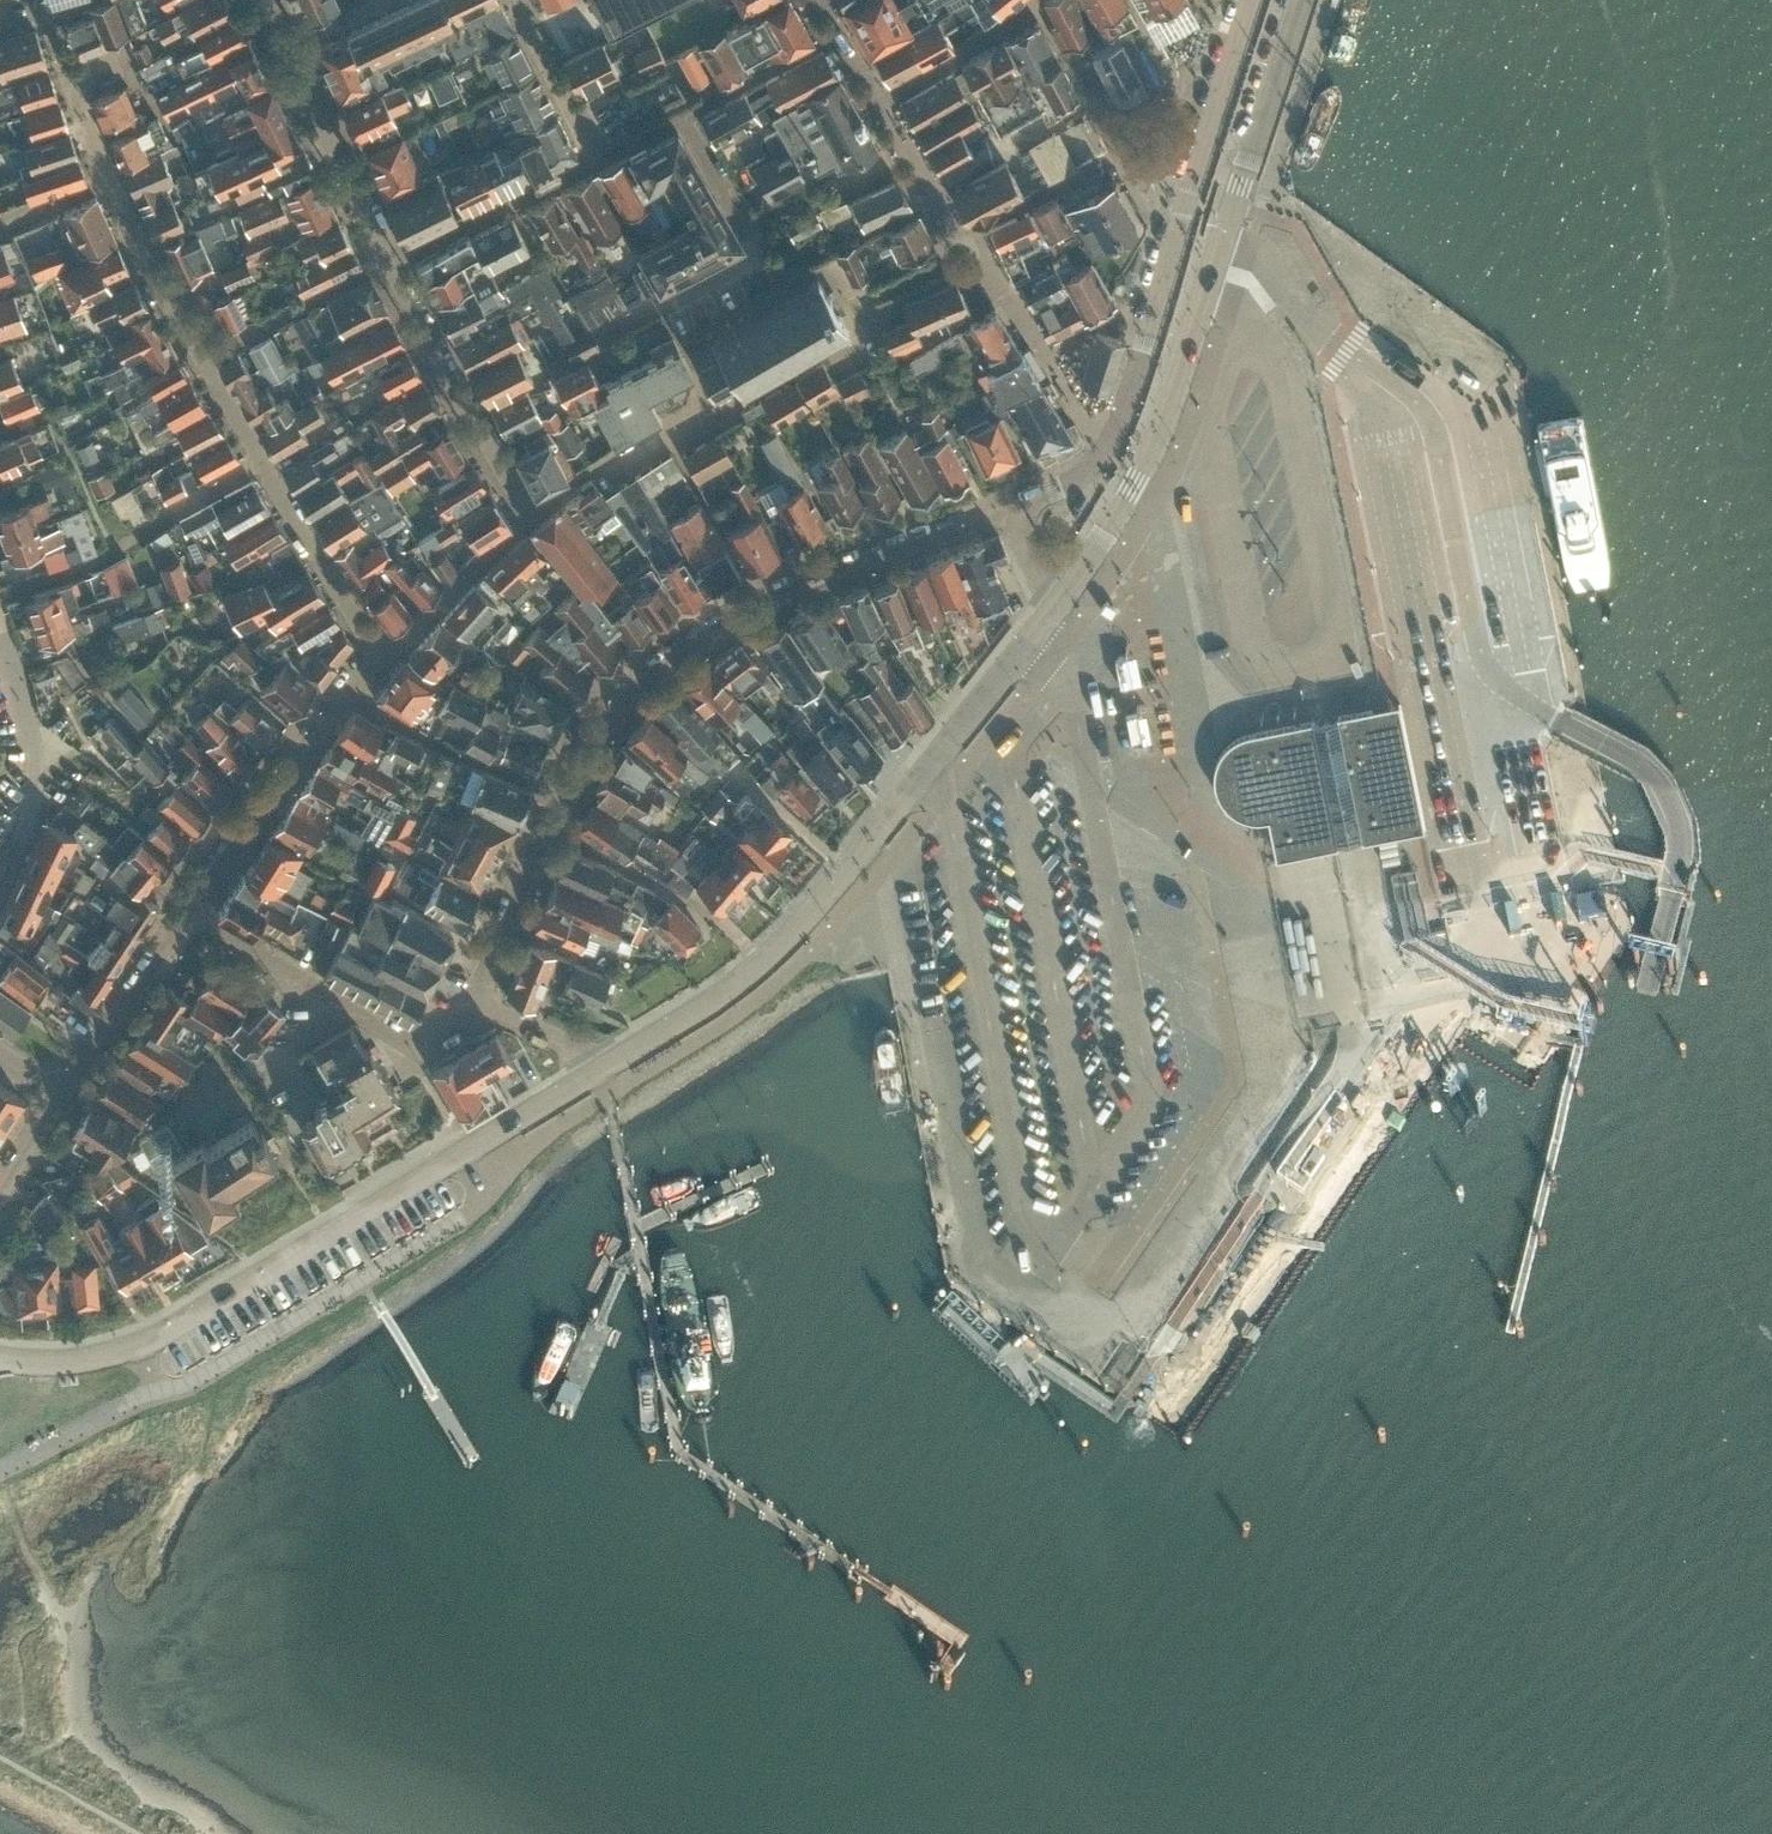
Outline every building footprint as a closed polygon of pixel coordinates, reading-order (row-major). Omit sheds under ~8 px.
[(90,9),(106,45),(128,35),(114,1),(114,0),(108,2),(90,9)] [(118,0),(120,3),(132,32),(146,24),(136,0),(119,0),(118,0)] [(155,23),(149,26),(153,34),(159,31),(163,39),(180,30),(176,23),(185,18),(194,36),(235,15),(227,0),(198,0),(155,23)] [(163,15),(179,6),(189,0),(155,0),(163,15)] [(295,6),(304,25),(348,5),(346,0),(308,0),(295,6)] [(448,35),(462,29),(448,0),(418,0),(315,49),(340,102),(341,101),(345,110),(377,96),(373,87),(380,84),(387,80),(380,66),(388,62),(391,69),(445,43),(443,38),(448,35)] [(449,37),(458,56),(515,28),(501,0),(448,0),(462,29),(448,35),(449,37)] [(548,9),(564,0),(543,0),(548,9)] [(612,40),(690,0),(591,0),(612,40)] [(776,59),(813,39),(790,0),(782,0),(762,11),(726,30),(742,60),(747,70),(776,59)] [(782,0),(737,0),(738,2),(728,7),(731,12),(731,11),(735,18),(748,11),(746,7),(757,1),(762,11),(782,0)] [(845,8),(846,9),(870,51),(928,18),(924,10),(941,0),(859,0),(845,8)] [(968,0),(954,8),(949,11),(956,22),(962,18),(975,11),(968,0)] [(975,11),(979,17),(984,25),(999,14),(1016,0),(968,0),(975,11)] [(1089,29),(1077,4),(1084,1),(1084,0),(1046,0),(1044,1),(1055,21),(1049,24),(1059,45),(1089,29)] [(1132,13),(1125,0),(1084,0),(1084,1),(1100,31),(1132,13)] [(1158,41),(1163,38),(1172,54),(1179,50),(1185,63),(1188,61),(1191,59),(1193,56),(1194,53),(1204,24),(1205,21),(1205,19),(1204,16),(1203,14),(1201,12),(1199,10),(1196,10),(1194,10),(1189,0),(1135,0),(1158,41)] [(86,19),(67,26),(81,57),(106,46),(106,45),(90,9),(84,11),(86,19)] [(975,11),(962,18),(966,25),(979,17),(975,11)] [(248,40),(236,16),(198,36),(210,59),(248,40)] [(954,47),(937,19),(872,55),(889,83),(954,47)] [(1038,20),(1005,39),(1030,84),(1028,86),(1039,107),(1047,121),(1048,121),(1055,132),(1067,125),(1056,105),(1077,93),(1038,20)] [(1084,62),(1108,109),(1157,83),(1128,27),(1088,48),(1093,57),(1084,62)] [(47,65),(36,30),(0,42),(0,74),(2,80),(47,65)] [(747,70),(742,60),(726,30),(700,44),(699,43),(677,54),(693,85),(709,77),(697,55),(704,52),(721,84),(747,70)] [(499,72),(506,86),(536,72),(517,33),(486,47),(492,59),(484,63),(491,76),(499,72)] [(154,59),(142,64),(138,66),(150,89),(153,88),(175,77),(200,64),(210,59),(198,36),(186,42),(191,50),(178,57),(174,48),(154,59)] [(1030,84),(1005,39),(971,59),(972,62),(964,67),(1000,129),(1009,124),(1018,119),(1039,107),(1028,86),(1030,84)] [(226,52),(241,82),(246,92),(269,80),(249,40),(226,52)] [(142,64),(154,59),(146,43),(134,49),(142,64)] [(580,93),(619,73),(618,71),(626,68),(620,56),(612,60),(604,43),(564,63),(579,94),(580,93)] [(658,44),(634,55),(642,73),(666,61),(658,44)] [(766,81),(776,99),(781,108),(839,77),(825,50),(766,81)] [(215,94),(241,82),(226,52),(210,59),(200,64),(215,94)] [(470,54),(460,59),(452,63),(460,79),(478,70),(470,54)] [(190,107),(215,94),(200,64),(175,77),(190,107)] [(16,81),(0,87),(0,102),(20,95),(23,103),(18,104),(20,109),(58,96),(49,70),(16,81)] [(447,71),(431,79),(441,99),(457,92),(447,71)] [(618,90),(628,116),(682,96),(673,71),(618,90)] [(491,117),(545,91),(536,72),(506,86),(497,90),(503,102),(491,108),(494,114),(490,116),(491,117)] [(962,86),(954,72),(900,104),(940,173),(973,154),(959,129),(979,118),(962,86)] [(168,118),(190,107),(175,77),(153,88),(168,118)] [(806,177),(834,162),(837,167),(843,164),(845,167),(878,149),(840,78),(772,116),(777,125),(763,133),(775,155),(753,167),(770,198),(807,178),(806,177)] [(300,141),(271,84),(246,96),(249,104),(265,137),(273,154),(300,141)] [(403,84),(377,96),(345,110),(358,139),(359,138),(366,153),(401,137),(394,120),(395,119),(391,111),(412,100),(403,84)] [(128,133),(146,125),(139,111),(135,113),(124,87),(93,101),(105,127),(122,120),(128,133)] [(545,91),(491,117),(494,124),(510,116),(516,128),(555,110),(545,91)] [(781,108),(776,99),(755,110),(749,100),(739,105),(735,98),(700,118),(715,144),(748,125),(750,127),(781,108)] [(68,127),(59,101),(24,113),(31,134),(27,136),(29,142),(68,127)] [(472,102),(461,108),(466,117),(477,112),(472,102)] [(265,137),(249,104),(223,116),(238,149),(265,137)] [(207,121),(201,110),(193,114),(199,125),(207,121)] [(534,127),(554,168),(578,156),(558,116),(534,127)] [(442,117),(433,121),(436,128),(454,164),(482,150),(479,143),(459,153),(447,128),(442,117)] [(158,120),(146,125),(128,133),(111,141),(123,167),(141,158),(149,154),(143,140),(163,131),(158,120)] [(193,129),(192,128),(189,120),(173,127),(177,137),(181,135),(193,129)] [(491,139),(482,121),(474,125),(483,143),(491,139)] [(194,170),(209,163),(197,127),(192,128),(193,129),(181,135),(194,170)] [(554,169),(554,168),(534,127),(514,137),(534,178),(554,169)] [(669,236),(658,242),(640,252),(647,264),(660,287),(741,244),(677,131),(631,157),(640,173),(634,176),(642,191),(653,185),(673,219),(663,225),(669,236)] [(23,150),(29,165),(21,168),(25,178),(55,167),(54,164),(78,155),(70,132),(23,150)] [(401,137),(366,153),(365,153),(385,197),(423,179),(404,136),(401,137)] [(206,195),(261,171),(305,151),(300,141),(273,154),(265,137),(238,149),(209,163),(194,170),(205,195),(206,195)] [(141,158),(143,162),(125,171),(135,193),(157,183),(159,189),(166,186),(174,182),(165,159),(181,152),(175,138),(158,145),(160,149),(149,154),(141,158)] [(477,155),(497,196),(531,180),(520,157),(502,165),(493,147),(477,155)] [(272,194),(316,173),(305,151),(261,171),(206,195),(211,206),(266,181),(272,194)] [(54,164),(55,167),(55,168),(22,181),(29,200),(87,178),(81,164),(78,155),(54,164)] [(463,213),(497,196),(477,155),(461,162),(470,181),(453,190),(463,213)] [(640,173),(631,157),(628,157),(599,172),(626,217),(639,209),(648,224),(658,242),(669,236),(663,225),(642,191),(634,176),(640,173)] [(1006,161),(950,191),(967,222),(971,221),(972,223),(997,209),(996,207),(1022,193),(1006,161)] [(176,177),(181,189),(194,183),(189,171),(176,177)] [(403,190),(386,198),(390,208),(406,242),(458,217),(437,174),(427,178),(430,184),(405,195),(403,190)] [(318,176),(239,210),(249,232),(294,213),(301,230),(336,215),(318,176)] [(572,210),(579,206),(599,241),(623,228),(591,176),(568,188),(560,192),(572,210)] [(913,217),(908,206),(910,205),(898,180),(848,204),(846,200),(831,208),(830,204),(820,209),(826,222),(855,208),(864,227),(895,212),(900,223),(901,223),(913,217)] [(157,183),(135,193),(145,215),(174,202),(166,186),(159,189),(157,183)] [(1064,211),(1071,224),(1079,220),(1094,248),(1109,240),(1110,240),(1133,227),(1111,186),(1064,211)] [(627,305),(618,291),(601,262),(600,263),(596,255),(595,256),(581,232),(578,234),(554,195),(529,208),(552,248),(569,239),(582,263),(593,284),(570,296),(589,327),(627,305)] [(68,227),(82,258),(116,242),(96,197),(64,211),(71,226),(68,227)] [(1078,237),(1071,224),(1064,211),(1064,212),(1056,197),(1032,209),(1053,250),(1078,237)] [(184,225),(174,202),(145,215),(155,238),(184,225)] [(823,225),(816,211),(786,226),(793,241),(823,225)] [(1029,242),(1042,237),(1028,211),(990,229),(1013,278),(1029,271),(1018,247),(1029,242)] [(918,214),(913,217),(901,223),(900,223),(885,230),(838,253),(853,284),(868,276),(858,255),(877,245),(879,249),(892,243),(900,261),(934,245),(918,214)] [(226,233),(234,229),(228,216),(221,219),(221,218),(194,229),(193,227),(166,239),(168,244),(165,245),(182,284),(199,276),(198,274),(211,268),(204,251),(216,245),(212,237),(225,231),(226,233)] [(489,271),(530,250),(512,216),(471,238),(478,251),(489,271)] [(352,245),(339,221),(312,234),(311,232),(298,239),(308,257),(309,256),(313,265),(326,259),(352,245)] [(249,258),(264,251),(277,246),(270,232),(242,244),(249,258)] [(478,251),(471,238),(469,234),(416,264),(424,280),(461,260),(460,258),(471,252),(472,254),(478,251)] [(1042,237),(1029,242),(1035,255),(1048,249),(1042,237)] [(2,245),(0,246),(0,280),(13,275),(2,245)] [(130,270),(118,246),(98,255),(55,277),(71,311),(113,291),(108,280),(130,270)] [(277,246),(264,251),(268,262),(281,256),(277,246)] [(326,259),(313,265),(293,276),(303,295),(362,265),(353,247),(327,260),(326,259)] [(1031,304),(1068,287),(1048,249),(1040,254),(1047,268),(1019,281),(1031,304)] [(1068,287),(1075,300),(1084,317),(1115,299),(1091,260),(1075,268),(1065,249),(1052,256),(1049,249),(1048,249),(1068,287)] [(59,250),(28,264),(36,283),(67,269),(59,250)] [(490,273),(489,271),(478,251),(472,254),(478,267),(473,270),(475,275),(470,277),(461,260),(424,280),(436,304),(490,273)] [(254,277),(247,260),(220,271),(228,288),(254,277)] [(618,291),(627,305),(660,287),(647,264),(633,272),(637,280),(618,291)] [(533,295),(539,303),(562,342),(574,335),(551,298),(561,293),(544,265),(500,289),(510,307),(533,295)] [(510,307),(500,289),(492,273),(490,273),(436,304),(453,338),(478,325),(472,314),(484,308),(482,305),(495,298),(502,311),(510,307)] [(350,289),(327,302),(335,318),(368,302),(370,298),(379,293),(371,279),(350,289)] [(735,326),(732,328),(733,330),(722,337),(721,334),(711,340),(712,341),(690,354),(697,365),(713,393),(735,380),(742,393),(745,391),(744,389),(762,379),(763,381),(766,379),(765,377),(782,367),(784,369),(787,368),(785,365),(803,355),(804,358),(807,356),(806,354),(824,344),(825,346),(828,344),(827,342),(839,335),(840,337),(843,335),(842,333),(844,332),(846,334),(849,332),(839,315),(841,314),(839,311),(837,312),(829,299),(832,298),(830,294),(828,296),(818,279),(809,284),(810,287),(798,293),(797,291),(794,293),(795,295),(778,305),(776,303),(773,304),(775,307),(757,317),(756,314),(753,316),(754,318),(736,328),(735,326)] [(916,332),(970,309),(956,281),(914,299),(902,305),(909,320),(882,332),(893,356),(922,343),(916,332)] [(137,284),(105,300),(91,307),(99,323),(121,312),(125,319),(148,308),(137,284)] [(241,293),(233,297),(216,305),(228,331),(245,322),(242,317),(251,313),(241,293)] [(325,341),(331,352),(350,343),(375,331),(370,322),(388,313),(389,313),(379,293),(370,298),(368,302),(335,318),(342,332),(325,341)] [(16,294),(0,300),(0,335),(26,327),(16,294)] [(511,319),(539,303),(533,295),(510,307),(502,311),(481,323),(485,331),(457,346),(470,370),(523,342),(511,319)] [(1061,307),(1056,296),(1033,308),(1047,336),(1084,317),(1075,300),(1061,307)] [(994,365),(1021,350),(1021,349),(1020,350),(995,309),(970,324),(993,362),(994,365)] [(144,371),(176,355),(154,311),(130,322),(136,335),(128,339),(116,344),(124,360),(127,358),(132,369),(126,372),(123,364),(89,381),(96,394),(112,386),(113,388),(118,386),(141,372),(142,372),(144,371)] [(331,352),(325,341),(309,312),(292,322),(314,361),(320,358),(331,352)] [(375,331),(350,343),(331,352),(320,358),(333,383),(405,345),(388,313),(370,322),(375,331)] [(116,344),(128,339),(136,335),(130,322),(105,335),(110,345),(115,342),(116,344)] [(602,348),(592,327),(565,340),(574,362),(602,348)] [(1125,340),(1097,331),(1080,382),(1108,391),(1125,340)] [(965,348),(957,333),(907,361),(915,376),(965,348)] [(653,357),(600,385),(606,396),(592,403),(615,445),(631,435),(661,419),(656,410),(666,405),(659,392),(694,374),(673,337),(649,350),(653,357)] [(250,349),(268,382),(290,372),(271,338),(250,349)] [(64,370),(83,360),(77,348),(57,357),(64,370)] [(533,381),(514,348),(470,371),(488,404),(533,381)] [(546,359),(553,373),(573,363),(566,349),(546,359)] [(407,350),(358,378),(366,390),(383,380),(392,395),(422,377),(407,350)] [(1000,396),(1004,394),(1037,378),(1038,377),(1021,350),(994,365),(993,362),(985,367),(987,371),(1000,396)] [(261,389),(239,353),(218,365),(241,402),(261,389)] [(0,362),(0,391),(22,382),(11,357),(0,362)] [(189,378),(177,358),(145,377),(142,372),(141,372),(118,386),(114,389),(122,401),(141,404),(135,393),(150,385),(156,395),(156,396),(189,378)] [(566,403),(571,413),(604,395),(599,385),(599,384),(588,362),(554,380),(565,403),(566,403)] [(823,423),(851,407),(848,403),(826,366),(799,382),(823,423)] [(1008,411),(1000,396),(987,371),(977,376),(986,391),(979,395),(986,407),(962,419),(967,430),(966,431),(986,471),(1017,455),(998,416),(1008,411)] [(839,384),(848,403),(871,392),(861,372),(839,384)] [(144,451),(174,435),(212,415),(189,378),(156,396),(156,395),(125,413),(144,451)] [(1020,422),(1054,405),(1037,378),(1004,394),(1020,422)] [(778,423),(810,404),(796,379),(763,398),(778,423)] [(323,395),(315,380),(297,391),(305,405),(323,395)] [(427,387),(424,382),(400,395),(384,406),(370,414),(381,432),(375,436),(382,447),(399,435),(393,426),(409,415),(415,425),(441,411),(427,387)] [(267,429),(295,413),(286,399),(277,404),(266,386),(261,389),(241,402),(252,421),(266,413),(272,423),(266,427),(267,429)] [(0,404),(8,422),(38,408),(30,390),(0,404)] [(541,417),(528,391),(492,410),(505,435),(541,417)] [(767,408),(761,398),(742,409),(747,419),(767,408)] [(49,418),(70,409),(66,401),(46,410),(49,418)] [(295,413),(267,429),(260,434),(275,458),(308,438),(303,430),(324,417),(314,401),(295,413)] [(121,405),(113,409),(117,417),(125,413),(121,405)] [(1054,405),(1020,422),(1035,449),(1051,443),(1058,459),(1081,444),(1083,438),(1073,421),(1066,425),(1054,405)] [(330,414),(340,431),(353,423),(343,406),(330,414)] [(563,422),(556,409),(542,416),(550,430),(563,422)] [(938,432),(946,428),(938,410),(921,419),(925,427),(909,435),(905,429),(877,444),(910,502),(939,487),(914,444),(938,432)] [(212,415),(174,435),(176,439),(180,437),(188,454),(200,447),(201,449),(207,445),(224,435),(212,415)] [(582,448),(568,423),(554,430),(568,456),(582,448)] [(467,456),(450,426),(431,437),(432,440),(406,455),(414,469),(435,457),(443,471),(467,456)] [(946,428),(938,432),(940,437),(944,434),(946,438),(921,450),(944,491),(969,479),(957,456),(961,454),(947,427),(946,428)] [(316,464),(357,439),(350,428),(306,455),(282,470),(295,490),(322,474),(316,464)] [(18,436),(0,445),(0,475),(30,460),(29,458),(42,451),(31,429),(18,436)] [(378,471),(398,458),(429,439),(425,434),(421,436),(417,429),(402,439),(399,435),(382,447),(383,449),(369,458),(378,471)] [(530,451),(517,458),(536,493),(574,473),(574,472),(560,446),(556,438),(553,439),(548,430),(525,442),(530,451)] [(766,521),(781,548),(796,539),(797,540),(826,523),(775,433),(762,441),(783,479),(759,493),(773,518),(766,521)] [(701,445),(715,470),(733,460),(719,435),(701,445)] [(859,484),(874,511),(900,497),(867,436),(842,449),(849,461),(855,458),(867,480),(859,484)] [(200,447),(188,454),(203,481),(240,460),(228,440),(211,451),(207,445),(201,449),(200,447)] [(91,441),(79,446),(86,459),(97,453),(91,441)] [(697,480),(715,470),(701,445),(683,455),(697,480)] [(850,481),(854,479),(839,451),(821,461),(830,478),(818,484),(838,520),(864,506),(850,481)] [(369,484),(379,477),(364,453),(297,494),(311,516),(346,493),(338,481),(358,468),(369,484)] [(637,476),(649,495),(683,473),(671,453),(637,476)] [(415,480),(402,458),(379,472),(392,494),(415,480)] [(39,469),(45,486),(58,481),(61,490),(63,489),(70,507),(80,503),(64,459),(39,469)] [(452,520),(458,516),(492,495),(488,489),(472,462),(430,489),(445,514),(440,517),(444,524),(452,520)] [(174,476),(168,464),(153,472),(166,502),(199,483),(190,467),(174,476)] [(110,490),(102,473),(89,479),(98,496),(110,490)] [(670,532),(649,495),(637,476),(620,487),(641,521),(645,518),(658,540),(670,532)] [(313,520),(331,549),(397,508),(379,479),(313,520)] [(632,535),(604,497),(591,479),(581,486),(584,490),(565,505),(591,541),(612,525),(624,540),(632,535)] [(230,535),(271,510),(252,480),(179,520),(180,522),(175,524),(192,563),(208,554),(196,534),(221,519),(230,535)] [(782,551),(781,548),(766,521),(761,512),(744,480),(731,487),(745,514),(747,513),(750,518),(725,531),(746,571),(782,551)] [(683,554),(670,532),(658,540),(645,518),(641,521),(620,487),(604,497),(632,535),(632,534),(643,550),(658,541),(671,562),(658,569),(682,608),(705,593),(693,574),(681,555),(683,554)] [(492,495),(458,516),(478,548),(512,526),(492,495)] [(37,524),(34,517),(48,512),(45,503),(50,501),(48,496),(0,513),(0,528),(3,537),(37,524)] [(693,574),(705,593),(712,588),(740,572),(711,521),(700,501),(688,509),(682,499),(664,510),(694,563),(697,562),(701,570),(693,574)] [(563,646),(560,650),(576,664),(579,662),(580,663),(587,656),(599,671),(624,649),(612,635),(610,634),(607,636),(592,619),(595,616),(580,599),(590,591),(596,586),(600,590),(617,577),(564,506),(531,532),(577,589),(574,592),(574,591),(556,607),(565,617),(547,633),(563,646)] [(43,553),(49,570),(97,553),(82,508),(61,516),(67,533),(73,531),(79,548),(66,552),(64,546),(43,553)] [(405,521),(398,508),(372,524),(380,537),(405,521)] [(239,565),(241,563),(254,555),(287,534),(273,513),(224,542),(239,565)] [(452,520),(444,524),(419,540),(427,553),(460,532),(452,520)] [(37,524),(3,537),(11,559),(22,555),(24,562),(38,557),(35,550),(64,540),(62,535),(57,537),(54,527),(40,532),(37,524)] [(353,584),(394,558),(377,533),(366,540),(371,548),(361,555),(353,542),(334,555),(353,584)] [(512,563),(527,580),(530,583),(532,581),(540,590),(559,573),(554,568),(543,577),(534,567),(545,557),(526,535),(509,552),(516,560),(512,563)] [(952,554),(977,612),(1008,598),(994,565),(1010,559),(1000,535),(984,542),(983,541),(952,554)] [(615,548),(606,536),(595,544),(604,556),(615,548)] [(305,566),(289,539),(271,550),(287,575),(305,566)] [(518,588),(527,580),(512,563),(516,560),(509,552),(486,572),(525,610),(521,614),(528,620),(530,622),(541,610),(518,588)] [(400,584),(402,582),(423,606),(442,589),(412,556),(406,561),(400,554),(385,567),(400,584)] [(979,618),(977,612),(952,554),(928,564),(945,602),(957,597),(967,622),(979,618)] [(12,563),(11,559),(9,555),(0,558),(3,566),(12,563)] [(128,555),(104,569),(113,593),(138,583),(128,555)] [(447,584),(458,571),(448,555),(434,563),(447,584)] [(190,588),(179,560),(159,567),(171,596),(190,588)] [(215,581),(207,563),(188,572),(196,590),(215,581)] [(634,603),(653,628),(679,610),(659,581),(661,580),(651,566),(639,574),(649,588),(633,600),(635,603),(634,603)] [(915,622),(923,641),(933,637),(925,619),(945,610),(926,566),(900,577),(916,615),(912,617),(914,622),(915,622)] [(277,632),(327,601),(308,570),(270,591),(269,591),(258,597),(268,615),(273,612),(273,613),(270,620),(277,632)] [(374,573),(355,588),(368,603),(386,588),(374,573)] [(467,638),(504,596),(483,575),(474,584),(444,617),(467,638)] [(65,609),(77,605),(73,594),(75,593),(73,587),(78,585),(76,580),(34,595),(35,599),(26,603),(33,623),(66,611),(65,609)] [(915,622),(914,622),(913,622),(896,580),(874,590),(875,592),(891,631),(899,644),(912,639),(914,645),(915,644),(923,641),(915,622)] [(258,597),(269,591),(263,581),(221,597),(241,632),(268,615),(258,597)] [(891,631),(875,592),(870,594),(866,586),(840,598),(857,635),(865,652),(866,652),(868,658),(871,661),(881,657),(869,631),(881,625),(885,634),(891,631)] [(392,590),(371,607),(391,632),(412,615),(392,590)] [(629,645),(653,628),(634,603),(626,609),(622,603),(608,614),(590,591),(580,599),(595,616),(592,619),(607,636),(610,634),(612,635),(618,630),(629,645)] [(133,601),(138,611),(153,604),(149,594),(133,601)] [(145,613),(111,625),(110,625),(116,641),(176,620),(170,603),(151,610),(151,609),(144,611),(145,613)] [(304,648),(340,623),(328,603),(255,647),(264,655),(278,669),(286,660),(291,657),(298,652),(294,646),(284,653),(280,648),(296,637),(304,648)] [(110,625),(111,625),(105,608),(80,616),(77,605),(65,609),(66,611),(33,623),(40,644),(48,641),(51,650),(73,642),(70,633),(85,627),(87,633),(110,625)] [(865,652),(857,635),(846,642),(821,606),(789,627),(814,664),(831,652),(841,665),(851,658),(857,666),(868,658),(866,652),(865,652)] [(955,622),(949,608),(945,610),(951,623),(955,622)] [(528,620),(521,614),(517,610),(493,634),(504,644),(528,620)] [(298,652),(291,657),(321,683),(353,644),(340,623),(304,648),(298,652)] [(439,623),(408,657),(437,677),(446,667),(449,670),(469,647),(439,623)] [(540,671),(573,700),(594,675),(580,663),(579,662),(576,664),(560,650),(563,646),(547,633),(538,625),(523,642),(519,638),(507,652),(517,661),(529,648),(547,664),(540,671)] [(756,646),(748,650),(765,670),(779,686),(793,701),(807,692),(827,719),(816,728),(856,774),(881,752),(875,745),(841,706),(840,708),(821,682),(824,681),(785,626),(753,642),(756,646)] [(255,647),(241,635),(222,659),(229,665),(235,659),(248,672),(264,655),(255,647)] [(923,641),(915,644),(923,657),(930,653),(923,641)] [(742,645),(715,666),(738,692),(758,677),(770,693),(779,686),(765,670),(742,645)] [(1124,684),(1143,678),(1139,667),(1135,668),(1131,655),(1116,660),(1124,684)] [(53,662),(73,689),(85,680),(68,656),(53,662)] [(882,675),(882,676),(896,696),(897,696),(917,725),(934,712),(912,682),(904,688),(892,671),(881,657),(871,661),(882,675)] [(856,695),(841,706),(875,745),(887,737),(890,740),(910,720),(880,678),(882,676),(882,675),(871,661),(868,658),(857,666),(870,684),(856,694),(856,695)] [(278,669),(261,690),(293,717),(317,687),(286,660),(278,669)] [(451,691),(443,686),(404,662),(377,698),(427,729),(438,710),(451,691)] [(761,739),(772,729),(743,697),(739,700),(708,666),(686,687),(717,722),(732,708),(761,739)] [(34,673),(38,685),(56,679),(52,667),(34,673)] [(466,691),(474,677),(462,670),(455,684),(466,691)] [(466,691),(473,694),(482,677),(476,673),(474,677),(466,691)] [(486,702),(473,694),(466,691),(455,684),(446,680),(443,686),(451,691),(438,710),(475,730),(486,702)] [(508,712),(506,715),(552,738),(570,703),(523,680),(514,699),(510,697),(505,707),(509,709),(508,712)] [(129,685),(113,699),(138,726),(154,712),(129,685)] [(693,759),(708,771),(713,764),(722,772),(728,766),(705,747),(719,734),(679,689),(656,709),(680,736),(676,741),(693,758),(693,759)] [(238,708),(224,698),(215,708),(229,720),(229,719),(238,726),(234,731),(260,757),(282,729),(246,699),(238,708)] [(486,702),(475,730),(467,745),(489,757),(495,744),(500,733),(499,732),(506,718),(505,718),(506,715),(508,712),(486,702)] [(1329,717),(1250,733),(1239,737),(1230,744),(1222,752),(1217,763),(1215,774),(1216,786),(1220,797),(1227,807),(1236,814),(1246,819),(1258,821),(1270,820),(1277,859),(1323,850),(1337,847),(1350,844),(1397,834),(1417,830),(1426,829),(1426,828),(1401,702),(1393,704),(1329,717)] [(211,708),(194,724),(210,741),(206,744),(239,779),(259,758),(211,708)] [(378,768),(387,750),(374,741),(382,728),(354,710),(333,742),(378,768)] [(708,772),(708,771),(693,759),(688,755),(687,756),(671,743),(678,734),(652,711),(626,740),(657,767),(655,769),(667,779),(679,764),(700,781),(708,772)] [(205,750),(166,713),(155,725),(194,763),(183,777),(217,806),(233,787),(198,758),(205,750)] [(439,734),(447,721),(437,714),(428,727),(439,734)] [(813,727),(803,715),(792,723),(802,736),(813,727)] [(194,834),(211,814),(175,785),(179,781),(172,776),(176,772),(171,766),(145,739),(138,746),(109,721),(103,727),(104,728),(102,731),(102,736),(113,748),(117,749),(120,752),(124,749),(130,756),(129,756),(152,778),(153,778),(169,793),(158,805),(194,834)] [(378,768),(392,775),(401,757),(414,763),(423,745),(396,732),(387,750),(378,768)] [(811,755),(797,738),(785,747),(795,758),(797,756),(831,796),(852,777),(824,745),(811,755)] [(760,782),(773,796),(781,789),(800,811),(819,793),(781,751),(768,739),(756,750),(774,770),(760,782)] [(398,779),(392,775),(378,768),(333,742),(321,762),(352,779),(355,774),(369,782),(366,787),(383,797),(385,792),(389,795),(398,779)] [(536,775),(542,759),(505,744),(499,759),(536,775)] [(642,782),(651,769),(622,745),(611,764),(642,782)] [(428,770),(435,754),(426,750),(419,767),(428,770)] [(429,784),(444,790),(456,760),(441,754),(429,784)] [(749,786),(759,775),(745,763),(735,774),(749,786)] [(370,795),(319,764),(300,792),(326,808),(340,789),(347,793),(345,796),(364,808),(370,812),(363,827),(384,839),(385,836),(400,809),(397,808),(370,795)] [(645,784),(642,782),(611,764),(596,788),(603,792),(597,801),(619,815),(624,806),(638,814),(645,804),(656,810),(665,797),(674,803),(679,796),(661,783),(656,790),(645,784)] [(471,804),(515,828),(530,791),(484,771),(483,772),(472,768),(459,800),(469,804),(471,804)] [(79,784),(64,804),(77,814),(92,795),(79,784)] [(736,800),(720,786),(702,807),(718,821),(736,800)] [(783,841),(790,832),(745,791),(732,806),(750,821),(735,838),(767,866),(786,844),(783,841)] [(326,812),(297,796),(281,819),(274,829),(274,830),(309,850),(330,815),(326,813),(326,812)] [(595,803),(577,830),(603,847),(604,846),(626,860),(634,848),(666,869),(677,853),(644,832),(638,840),(616,825),(620,820),(619,819),(595,803)] [(190,838),(155,809),(148,804),(140,812),(150,820),(152,818),(157,823),(147,834),(175,857),(190,838)] [(504,849),(515,828),(471,804),(469,804),(463,814),(468,817),(463,826),(504,849)] [(400,809),(385,836),(409,850),(416,837),(406,832),(414,817),(400,809)] [(621,817),(619,819),(620,820),(616,825),(638,840),(644,832),(644,831),(621,817)] [(155,880),(126,855),(124,853),(118,860),(99,844),(106,837),(84,819),(72,834),(78,837),(97,855),(111,865),(112,866),(129,886),(142,895),(155,880)] [(363,827),(360,832),(335,820),(329,829),(343,837),(343,838),(363,849),(354,865),(345,860),(340,870),(362,882),(363,882),(376,855),(384,839),(363,827)] [(35,846),(75,866),(78,859),(69,854),(78,837),(72,834),(47,822),(35,846)] [(126,855),(155,880),(172,860),(141,834),(129,824),(113,844),(126,855)] [(504,849),(463,826),(459,824),(453,836),(457,838),(453,846),(494,868),(504,849)] [(420,843),(432,849),(438,838),(425,831),(420,843)] [(716,865),(743,889),(752,880),(755,879),(761,873),(761,869),(762,867),(734,843),(722,858),(692,832),(686,840),(716,865)] [(257,856),(306,886),(313,876),(296,865),(302,856),(269,836),(257,856)] [(494,868),(453,846),(440,839),(434,850),(447,857),(440,870),(481,892),(494,868)] [(735,898),(743,889),(716,865),(686,840),(681,848),(709,873),(697,887),(724,911),(726,909),(730,909),(735,902),(735,898)] [(72,872),(75,866),(35,846),(24,869),(54,884),(63,868),(72,872)] [(570,849),(558,875),(583,887),(583,886),(620,903),(643,913),(654,891),(638,882),(633,893),(606,881),(612,867),(570,849)] [(682,850),(671,864),(682,873),(694,860),(682,850)] [(103,875),(111,865),(97,855),(89,863),(95,869),(103,875)] [(395,864),(376,855),(363,882),(382,891),(395,864)] [(300,896),(306,886),(257,856),(245,875),(278,895),(278,894),(283,886),(300,896)] [(479,896),(441,875),(422,865),(418,874),(436,884),(424,906),(462,927),(479,896)] [(46,901),(54,884),(24,869),(12,892),(51,912),(55,905),(46,901)] [(687,879),(675,870),(667,883),(688,895),(694,884),(687,879)] [(95,878),(84,871),(74,886),(85,893),(95,878)] [(407,878),(399,873),(391,888),(406,896),(412,885),(405,881),(407,878)] [(278,895),(245,875),(244,874),(234,890),(233,889),(219,912),(252,932),(259,921),(269,903),(291,915),(296,904),(278,894),(278,895)] [(558,876),(545,905),(569,916),(570,913),(611,932),(612,931),(628,919),(619,915),(623,905),(558,876)] [(361,890),(349,884),(341,901),(353,906),(361,890)] [(142,895),(129,886),(125,892),(118,888),(113,895),(97,885),(86,899),(103,912),(140,937),(160,907),(142,895)] [(326,896),(315,890),(310,899),(321,905),(326,896)] [(660,897),(654,891),(643,913),(630,941),(648,949),(658,928),(680,950),(693,936),(699,942),(705,936),(699,930),(700,929),(672,901),(670,903),(662,895),(660,897)] [(51,912),(12,892),(0,916),(4,918),(0,927),(0,930),(23,946),(30,931),(39,914),(48,918),(51,912)] [(84,899),(76,893),(66,908),(74,914),(84,899)] [(350,922),(348,926),(339,945),(325,973),(324,975),(413,1022),(428,992),(440,968),(437,967),(439,962),(442,964),(454,939),(447,935),(450,929),(392,897),(390,902),(375,893),(358,926),(350,922)] [(341,901),(336,898),(331,909),(350,919),(355,908),(353,906),(341,901)] [(304,922),(291,915),(269,903),(259,921),(303,945),(306,940),(301,937),(304,932),(300,929),(304,922)] [(545,905),(535,928),(580,947),(586,934),(616,947),(621,937),(571,914),(570,916),(545,905)] [(127,956),(140,937),(103,912),(102,915),(111,921),(107,928),(93,919),(87,929),(127,956)] [(127,956),(87,929),(63,914),(52,932),(63,940),(68,932),(90,947),(85,956),(114,976),(127,956)] [(339,945),(348,926),(331,917),(317,945),(322,948),(322,947),(331,951),(321,971),(325,973),(339,945)] [(68,943),(63,940),(52,932),(49,931),(31,959),(43,967),(48,959),(55,963),(61,953),(74,961),(68,971),(85,982),(81,988),(80,988),(98,1000),(114,976),(85,956),(84,957),(66,945),(68,943)] [(560,974),(567,957),(529,941),(507,995),(534,1006),(549,971),(559,975),(559,974),(560,974)] [(6,970),(0,977),(0,985),(1,985),(31,1009),(32,1007),(52,982),(0,942),(0,965),(6,970)] [(312,966),(321,971),(331,951),(322,947),(322,948),(312,966)] [(567,957),(560,974),(569,978),(564,988),(597,1002),(609,976),(567,957)] [(235,1016),(253,994),(214,968),(199,991),(235,1016)] [(80,988),(81,988),(78,986),(70,998),(90,1011),(98,1000),(80,988)] [(144,1025),(143,1025),(197,1061),(235,1016),(199,991),(199,992),(190,986),(183,996),(169,987),(144,1025)] [(32,1012),(30,1011),(0,988),(0,1027),(7,1032),(15,1037),(27,1020),(30,1015),(32,1012)] [(260,994),(226,1034),(250,1054),(284,1014),(260,994)] [(178,1084),(197,1061),(143,1025),(128,1049),(162,1073),(177,1082),(178,1084)] [(399,1094),(370,1046),(365,1049),(350,1026),(312,1050),(327,1074),(331,1071),(348,1098),(332,1109),(326,1100),(314,1108),(319,1116),(301,1127),(328,1170),(399,1126),(385,1103),(399,1094)] [(458,1056),(491,1111),(509,1100),(492,1073),(513,1060),(496,1033),(458,1056)] [(177,1082),(162,1073),(128,1049),(115,1069),(150,1092),(156,1082),(160,1084),(157,1090),(167,1096),(177,1082)] [(466,1126),(491,1111),(458,1056),(433,1071),(466,1126)] [(96,1097),(142,1127),(160,1105),(112,1073),(96,1097)] [(22,1098),(0,1083),(0,1123),(4,1126),(22,1098)] [(1450,1099),(1479,1118),(1480,1117),(1481,1117),(1482,1117),(1483,1117),(1484,1117),(1488,1111),(1488,1110),(1487,1110),(1487,1109),(1487,1108),(1487,1107),(1487,1106),(1458,1087),(1457,1088),(1457,1087),(1456,1087),(1455,1088),(1454,1088),(1453,1088),(1449,1094),(1450,1095),(1450,1096),(1450,1097),(1451,1097),(1450,1098),(1450,1099)] [(1363,1115),(1370,1105),(1360,1098),(1353,1108),(1363,1115)] [(86,1111),(73,1131),(78,1134),(73,1141),(73,1144),(90,1155),(89,1156),(105,1166),(132,1126),(93,1101),(86,1111)] [(206,1219),(239,1198),(232,1188),(277,1159),(265,1139),(267,1137),(262,1129),(259,1131),(252,1119),(207,1148),(203,1142),(171,1163),(206,1219)] [(330,1173),(328,1170),(326,1166),(317,1172),(321,1178),(330,1173)] [(106,1167),(91,1182),(100,1197),(121,1185),(106,1167)] [(30,1209),(52,1230),(68,1214),(46,1193),(30,1209)] [(152,1232),(170,1264),(191,1252),(188,1247),(206,1236),(202,1229),(186,1217),(157,1196),(137,1207),(142,1216),(146,1221),(152,1232)] [(148,1277),(123,1234),(112,1241),(97,1214),(79,1225),(101,1262),(110,1257),(128,1289),(148,1277)] [(148,1277),(170,1264),(152,1232),(146,1221),(142,1216),(133,1221),(120,1229),(123,1234),(148,1277)] [(58,1306),(57,1304),(78,1302),(78,1303),(97,1301),(93,1266),(74,1268),(75,1275),(55,1277),(54,1269),(59,1269),(58,1252),(15,1256),(16,1269),(17,1283),(0,1285),(0,1286),(0,1304),(0,1306),(5,1311),(20,1309),(20,1310),(58,1306)]
